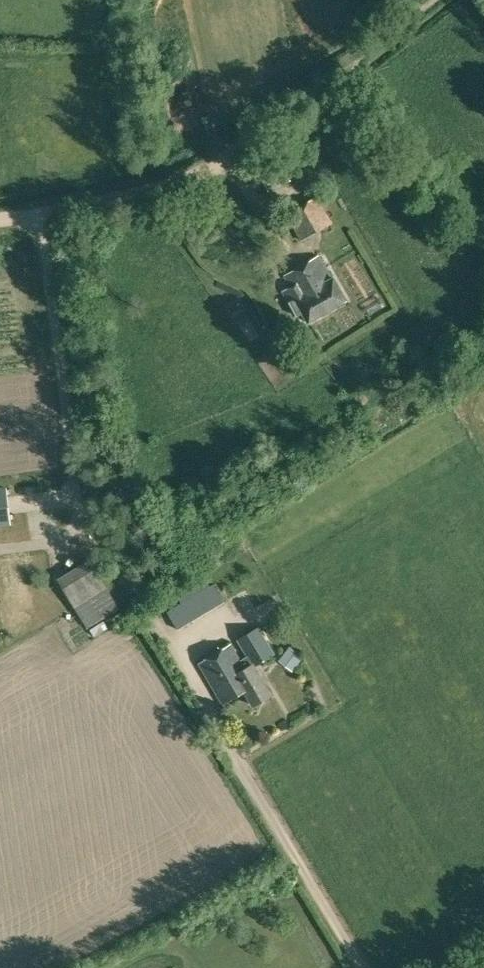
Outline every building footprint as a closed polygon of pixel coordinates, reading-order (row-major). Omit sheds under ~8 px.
[(331,279),(318,255),(285,273),(291,285),(283,290),(297,315),(303,312),(308,321),(346,300),(334,277),(331,279)] [(0,488),(0,526),(11,525),(6,488),(0,488)] [(87,627),(119,608),(89,560),(57,579),(87,627)] [(224,601),(208,574),(181,590),(186,600),(167,611),(177,629),(224,601)] [(244,617),(260,611),(253,591),(237,597),(244,617)] [(254,666),(274,654),(258,628),(238,640),(248,657),(240,661),(231,644),(198,663),(223,704),(245,691),(253,705),(271,695),(254,666)] [(290,646),(280,658),(294,669),(303,656),(290,646)]
